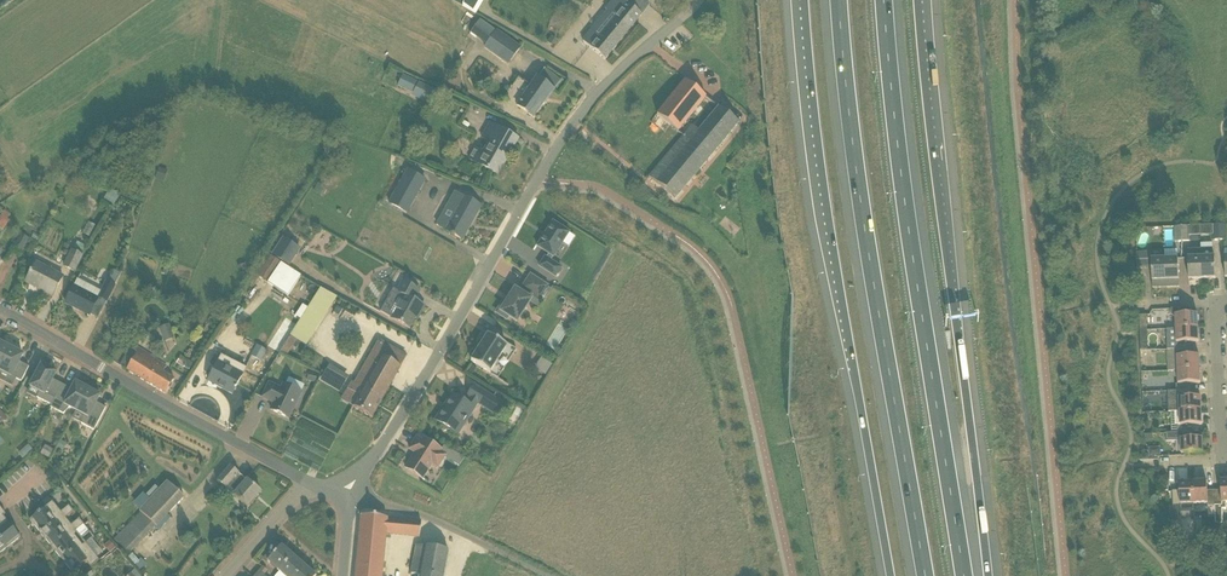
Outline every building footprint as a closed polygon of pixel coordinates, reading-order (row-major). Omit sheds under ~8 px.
[(462,7),(468,10),(476,15),(485,0),(466,0),(462,7)] [(642,15),(623,0),(614,0),(606,10),(615,19),(600,37),(592,30),(583,41),(605,60),(642,15)] [(476,38),(486,24),(480,20),(470,34),(476,38)] [(496,30),(496,31),(486,45),(484,48),(508,65),(520,47),(496,30)] [(551,37),(547,43),(553,47),(557,41),(551,37)] [(412,93),(417,82),(403,76),(398,86),(412,93)] [(538,78),(536,76),(515,105),(534,119),(545,103),(555,90),(538,78)] [(657,115),(678,132),(694,114),(699,118),(712,103),(685,81),(657,115)] [(419,83),(414,94),(412,97),(426,103),(432,90),(419,83)] [(692,126),(683,137),(649,178),(675,199),(739,124),(722,111),(719,108),(698,132),(692,126)] [(490,142),(483,152),(475,148),(469,159),(498,176),(518,140),(489,124),(482,137),(490,142)] [(155,179),(165,182),(168,171),(159,168),(155,179)] [(389,203),(407,214),(419,194),(400,183),(389,203)] [(318,184),(314,191),(322,196),(326,189),(318,184)] [(112,207),(119,195),(116,193),(115,196),(108,192),(103,202),(112,207)] [(481,207),(464,197),(455,192),(436,225),(462,240),(481,207)] [(4,211),(0,217),(0,229),(3,231),(9,221),(7,220),(10,215),(4,211)] [(572,235),(554,224),(539,248),(551,256),(543,268),(559,279),(565,270),(553,263),(572,235)] [(1219,240),(1219,225),(1211,225),(1212,241),(1219,240)] [(1183,242),(1182,227),(1175,227),(1175,242),(1183,242)] [(13,248),(22,252),(28,238),(19,234),(13,248)] [(283,238),(271,255),(289,267),(300,249),(283,238)] [(76,243),(75,246),(85,251),(87,246),(77,242),(76,243)] [(1188,250),(1189,280),(1203,279),(1202,249),(1188,250)] [(1203,279),(1216,279),(1215,257),(1214,257),(1213,249),(1202,249),(1203,279)] [(83,256),(80,255),(73,251),(71,250),(63,267),(75,273),(83,256)] [(1153,289),(1166,288),(1165,260),(1152,260),(1151,253),(1144,253),(1145,268),(1152,268),(1153,289)] [(256,276),(252,283),(255,285),(260,279),(264,282),(267,284),(268,283),(288,297),(302,277),(267,254),(254,275),(256,276)] [(1178,259),(1176,259),(1165,260),(1166,288),(1180,287),(1178,259)] [(36,263),(26,283),(53,297),(63,277),(36,263)] [(115,286),(121,274),(113,270),(107,282),(115,286)] [(530,276),(522,289),(526,291),(523,296),(515,290),(507,303),(505,301),(497,313),(507,319),(508,317),(517,322),(530,300),(529,300),(532,295),(538,299),(541,296),(543,298),(547,291),(545,290),(546,287),(530,276)] [(106,304),(115,286),(107,282),(106,281),(98,299),(98,300),(106,304)] [(403,282),(397,292),(403,296),(391,319),(409,329),(418,313),(420,315),(425,307),(414,301),(419,291),(403,282)] [(90,316),(98,300),(98,299),(74,287),(66,303),(90,316)] [(307,310),(302,307),(297,317),(300,318),(290,336),(309,346),(335,296),(319,287),(307,310)] [(1174,317),(1176,317),(1177,330),(1198,329),(1198,315),(1191,315),(1190,309),(1172,310),(1172,315),(1174,317)] [(1139,316),(1140,331),(1148,331),(1147,316),(1139,316)] [(159,329),(163,342),(174,339),(169,325),(159,329)] [(1177,330),(1167,330),(1168,351),(1174,350),(1190,350),(1190,343),(1199,342),(1198,329),(1177,330)] [(508,345),(507,347),(488,335),(471,361),(497,379),(516,350),(508,345)] [(282,349),(290,353),(297,340),(289,336),(282,349)] [(371,418),(406,358),(378,342),(355,384),(352,382),(348,390),(359,396),(352,408),(371,418)] [(11,349),(0,343),(0,368),(11,349)] [(127,371),(165,394),(174,379),(163,372),(166,367),(153,358),(135,347),(133,350),(130,349),(120,366),(127,370),(127,371)] [(29,367),(21,363),(21,364),(19,363),(23,355),(11,349),(0,368),(0,381),(13,387),(17,379),(21,382),(29,367)] [(261,362),(265,356),(254,350),(250,357),(261,362)] [(1174,350),(1175,357),(1170,358),(1171,371),(1178,371),(1200,370),(1199,356),(1190,357),(1190,350),(1174,350)] [(189,370),(193,364),(181,356),(177,363),(189,370)] [(233,394),(242,376),(246,368),(229,360),(225,357),(222,356),(208,382),(233,394)] [(30,387),(39,392),(38,399),(51,405),(54,399),(62,384),(55,381),(54,382),(52,381),(56,373),(42,365),(30,387)] [(1192,391),(1192,384),(1201,384),(1200,370),(1178,371),(1179,384),(1176,384),(1176,392),(1192,391)] [(316,383),(318,374),(309,372),(307,381),(316,383)] [(51,405),(51,406),(50,407),(63,414),(70,408),(76,411),(87,389),(76,383),(71,391),(69,390),(70,389),(62,384),(54,399),(51,405)] [(289,419),(299,398),(301,393),(284,384),(281,390),(269,384),(262,398),(270,402),(270,400),(275,403),(271,410),(289,419)] [(436,421),(443,426),(444,432),(450,430),(457,435),(477,403),(494,414),(500,404),(474,387),(467,397),(470,399),(467,404),(454,396),(445,411),(443,410),(436,421)] [(94,431),(106,408),(99,404),(98,405),(96,404),(100,396),(87,389),(76,411),(83,415),(81,424),(94,431)] [(1201,398),(1192,398),(1192,391),(1176,392),(1176,399),(1179,399),(1180,412),(1202,411),(1201,398)] [(1202,411),(1180,412),(1180,426),(1178,426),(1178,433),(1194,432),(1193,426),(1202,425),(1202,411)] [(1182,454),(1185,454),(1203,453),(1203,439),(1194,439),(1194,432),(1178,433),(1178,434),(1166,434),(1166,442),(1181,442),(1182,454)] [(441,451),(424,440),(422,442),(417,438),(409,450),(415,453),(405,469),(422,480),(432,464),(438,468),(445,456),(440,453),(441,451)] [(66,444),(61,441),(57,449),(63,451),(66,444)] [(49,458),(53,451),(45,446),(40,454),(49,458)] [(1149,457),(1161,456),(1161,448),(1149,449),(1149,457)] [(234,496),(248,508),(257,497),(261,493),(247,481),(238,474),(239,474),(231,466),(218,481),(226,488),(234,496)] [(1221,481),(1221,491),(1215,491),(1215,506),(1216,524),(1223,524),(1222,510),(1226,510),(1226,503),(1226,481),(1221,481)] [(152,523),(156,527),(184,498),(167,482),(125,527),(137,539),(152,523)] [(1194,504),(1207,504),(1208,506),(1215,506),(1215,491),(1208,491),(1207,482),(1194,483),(1194,504)] [(1194,483),(1180,483),(1180,492),(1173,493),(1174,508),(1170,508),(1170,515),(1179,515),(1178,508),(1181,507),(1181,511),(1194,510),(1194,504),(1194,483)] [(30,520),(40,532),(39,532),(40,534),(63,516),(65,519),(66,518),(73,512),(69,506),(61,513),(53,502),(52,502),(48,498),(42,503),(45,508),(30,520)] [(7,549),(20,538),(3,516),(5,514),(0,507),(0,540),(7,549)] [(46,540),(51,547),(73,529),(76,532),(76,531),(84,525),(79,519),(71,526),(66,518),(65,519),(63,516),(40,534),(46,540)] [(386,534),(420,538),(421,522),(361,516),(355,575),(382,575),(386,534)] [(51,547),(62,560),(84,542),(86,545),(94,538),(90,532),(82,539),(76,531),(76,532),(73,529),(51,547)] [(62,560),(72,573),(86,562),(91,568),(99,561),(86,545),(84,542),(62,560)] [(115,548),(110,542),(104,546),(109,553),(115,548)] [(448,551),(425,547),(416,545),(411,574),(419,575),(443,575),(448,551)] [(281,546),(268,562),(279,572),(293,556),(286,550),(281,546)] [(304,567),(301,564),(293,556),(279,572),(276,575),(296,575),(304,567)] [(264,575),(268,572),(262,567),(255,575),(264,575)] [(296,575),(315,575),(304,567),(296,575)]
